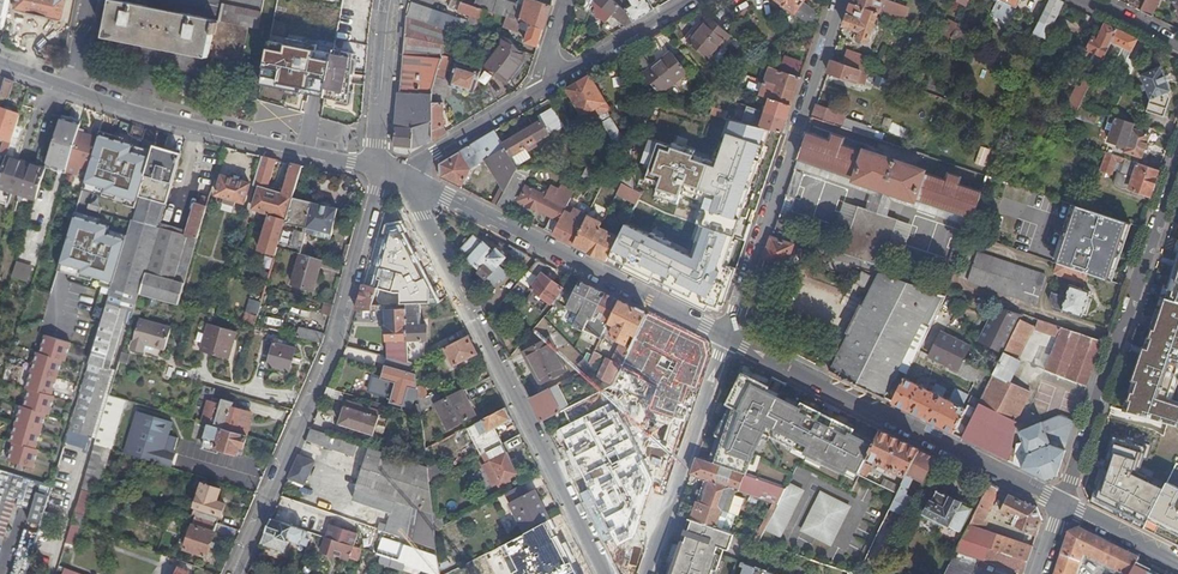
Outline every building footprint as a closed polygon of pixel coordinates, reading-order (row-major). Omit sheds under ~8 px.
[(15,9),(62,21),(67,0),(17,0),(15,9)] [(104,37),(207,57),(208,55),(240,62),(247,26),(257,28),(261,12),(221,4),(218,20),(116,0),(111,0),(104,37)] [(551,4),(538,0),(526,0),(524,7),(504,0),(475,0),(473,4),(488,9),(493,11),(521,20),(544,27),(551,4)] [(595,0),(587,0),(582,7),(589,10),(588,11),(594,2),(594,1),(595,0)] [(635,19),(630,9),(618,0),(595,0),(594,1),(594,2),(597,4),(595,7),(598,9),(596,11),(606,19),(612,12),(627,24),(635,19)] [(655,8),(651,0),(624,0),(630,9),(635,19),(655,8)] [(811,25),(819,13),(807,4),(809,0),(776,0),(811,25)] [(880,12),(884,0),(854,0),(853,3),(880,12)] [(998,1),(994,11),(1011,20),(1021,0),(999,0),(998,1)] [(1060,0),(1051,0),(1037,28),(1049,35),(1065,3),(1060,0)] [(1150,15),(1158,0),(1147,0),(1142,11),(1150,15)] [(488,9),(473,4),(461,1),(458,10),(470,14),(485,19),(488,9)] [(409,2),(406,14),(443,25),(446,14),(409,2)] [(853,3),(846,25),(862,30),(859,38),(870,42),(880,12),(853,3)] [(588,11),(589,10),(582,7),(576,5),(573,16),(579,18),(583,20),(585,21),(588,11)] [(521,20),(493,11),(488,9),(485,19),(518,30),(519,26),(521,20)] [(1010,23),(1011,20),(994,11),(992,14),(1010,23)] [(404,31),(401,52),(443,53),(444,50),(451,29),(443,25),(406,14),(405,14),(404,31)] [(451,29),(455,17),(446,14),(443,25),(451,29)] [(485,19),(470,14),(467,19),(470,20),(469,22),(483,26),(485,19)] [(731,34),(710,15),(687,40),(709,59),(731,34)] [(451,29),(461,32),(465,20),(455,17),(451,29)] [(952,19),(944,33),(952,36),(954,34),(958,25),(960,22),(952,19)] [(538,44),(544,27),(521,20),(519,26),(528,29),(525,39),(538,44)] [(1092,84),(1107,53),(1118,29),(1106,22),(1098,39),(1094,37),(1088,50),(1098,55),(1084,85),(1073,108),(1079,112),(1082,105),(1092,84)] [(958,25),(954,34),(968,40),(972,32),(958,25)] [(1138,39),(1118,29),(1107,53),(1111,55),(1116,44),(1132,52),(1138,39)] [(260,84),(324,97),(324,93),(333,48),(334,42),(286,32),(285,38),(270,35),(260,84)] [(660,33),(650,39),(658,55),(668,49),(660,33)] [(522,61),(526,50),(519,48),(513,43),(506,39),(485,65),(507,81),(522,61)] [(1128,61),(1132,52),(1116,44),(1111,55),(1127,62),(1128,61)] [(324,93),(324,97),(346,101),(348,99),(351,73),(342,72),(344,55),(345,51),(333,48),(324,93)] [(433,138),(447,130),(443,123),(442,99),(447,76),(445,76),(452,57),(449,56),(451,53),(444,50),(443,53),(441,58),(431,88),(431,92),(433,138)] [(849,50),(845,63),(865,70),(870,57),(849,50)] [(420,92),(431,92),(431,88),(441,58),(443,53),(401,52),(398,86),(407,87),(406,91),(420,92)] [(689,73),(672,54),(645,77),(663,95),(689,73)] [(342,72),(351,73),(353,56),(344,55),(342,72)] [(834,60),(829,72),(858,82),(859,80),(867,83),(871,72),(865,70),(845,63),(834,60)] [(1132,75),(1137,65),(1128,61),(1127,62),(1123,71),(1132,75)] [(450,83),(475,91),(482,71),(479,69),(481,66),(471,62),(469,66),(457,62),(450,83)] [(797,93),(803,78),(782,71),(770,67),(765,82),(777,86),(797,93)] [(1172,92),(1162,67),(1142,75),(1152,100),(1148,112),(1166,118),(1172,100),(1170,93),(1172,92)] [(591,74),(579,81),(600,117),(613,109),(591,74)] [(886,86),(888,79),(879,76),(877,83),(886,86)] [(15,80),(6,77),(0,95),(9,98),(15,80)] [(579,81),(566,88),(588,124),(600,117),(579,81)] [(793,107),(797,93),(777,86),(765,82),(760,96),(772,100),(793,107)] [(1073,108),(1084,85),(1076,87),(1067,105),(1073,108)] [(413,146),(433,138),(431,92),(420,92),(420,121),(412,120),(412,126),(405,126),(406,96),(397,96),(393,145),(413,146)] [(554,96),(549,99),(553,108),(555,110),(561,107),(554,96)] [(788,120),(793,107),(772,100),(768,113),(788,120)] [(886,108),(882,103),(877,104),(875,109),(878,114),(884,113),(886,108)] [(818,104),(814,116),(845,126),(847,120),(848,118),(849,114),(847,114),(848,110),(840,108),(839,111),(818,104)] [(1089,122),(1093,109),(1082,105),(1079,112),(1077,117),(1089,122)] [(21,114),(0,108),(0,137),(5,139),(0,154),(7,156),(7,155),(21,114)] [(555,110),(553,108),(544,114),(546,118),(555,132),(565,126),(555,110)] [(728,119),(730,111),(729,111),(721,109),(714,108),(712,115),(715,115),(727,118),(728,119)] [(784,132),(788,120),(768,113),(763,127),(784,132)] [(68,126),(70,119),(62,116),(48,162),(60,166),(67,168),(69,162),(80,130),(68,126)] [(600,117),(588,124),(594,135),(606,127),(600,117)] [(524,131),(503,144),(512,158),(526,149),(555,132),(546,118),(534,125),(533,123),(523,128),(524,131)] [(870,125),(848,118),(847,120),(845,126),(876,137),(878,131),(879,130),(870,127),(870,125)] [(80,130),(80,128),(82,123),(70,119),(68,126),(80,130)] [(1024,124),(1008,119),(1005,129),(1020,135),(1024,124)] [(1143,160),(1154,130),(1123,119),(1112,150),(1143,160)] [(565,126),(576,144),(583,140),(572,122),(565,126)] [(89,168),(99,136),(84,132),(85,130),(80,128),(80,130),(69,162),(89,168)] [(635,172),(634,154),(618,128),(610,132),(635,174),(635,172)] [(497,206),(517,167),(512,158),(503,144),(495,131),(440,164),(440,178),(462,188),(473,168),(488,159),(503,183),(493,204),(497,206)] [(885,140),(887,133),(878,131),(876,137),(885,140)] [(809,132),(800,158),(857,177),(856,180),(917,200),(918,198),(976,217),(984,192),(961,184),(963,177),(950,173),(948,179),(926,172),(927,169),(868,149),(867,152),(844,144),(846,137),(834,133),(832,140),(809,132)] [(139,196),(151,157),(140,153),(142,147),(99,134),(99,136),(89,168),(85,181),(96,184),(95,188),(137,200),(139,196)] [(139,196),(166,203),(182,152),(154,144),(153,150),(151,157),(139,196)] [(977,164),(986,166),(990,148),(981,146),(977,164)] [(142,147),(140,153),(151,157),(153,150),(142,147)] [(531,158),(526,149),(512,158),(517,167),(518,167),(531,158)] [(1118,157),(1110,154),(1104,173),(1112,175),(1118,157)] [(0,179),(0,187),(17,193),(27,161),(7,155),(7,156),(2,172),(0,179)] [(293,196),(303,165),(292,162),(283,192),(268,188),(277,159),(263,155),(255,184),(258,185),(253,204),(263,207),(262,212),(270,214),(260,249),(271,253),(270,257),(275,258),(278,246),(293,196)] [(1152,196),(1160,171),(1121,157),(1120,163),(1125,164),(1122,173),(1118,172),(1113,185),(1130,190),(1131,188),(1133,189),(1132,193),(1141,196),(1142,193),(1152,196)] [(800,158),(797,167),(878,194),(893,199),(963,223),(973,226),(975,218),(976,217),(918,198),(917,200),(856,180),(857,177),(800,158)] [(46,167),(27,161),(17,193),(36,199),(46,167)] [(599,170),(589,165),(583,178),(593,183),(596,177),(599,170)] [(508,211),(531,166),(518,167),(517,167),(497,206),(508,211)] [(609,176),(600,171),(597,177),(606,182),(609,176)] [(795,173),(780,218),(789,221),(804,176),(795,173)] [(250,183),(223,174),(217,194),(225,196),(224,199),(235,203),(236,199),(245,202),(250,183)] [(620,194),(625,183),(609,176),(606,182),(594,206),(599,208),(609,188),(620,194)] [(638,204),(644,193),(636,189),(625,183),(620,194),(619,195),(638,204)] [(569,206),(575,193),(576,191),(563,185),(561,189),(553,185),(548,196),(528,186),(521,199),(528,203),(527,206),(538,211),(539,208),(554,215),(546,230),(555,235),(567,210),(569,206)] [(179,304),(210,196),(203,194),(201,202),(197,202),(187,234),(160,225),(166,203),(139,196),(137,200),(112,286),(132,291),(140,293),(179,304)] [(893,199),(878,194),(873,211),(888,216),(893,199)] [(314,202),(293,196),(278,246),(301,253),(307,231),(308,227),(333,233),(340,208),(314,202)] [(848,238),(859,207),(845,203),(834,234),(848,238)] [(1109,280),(1128,223),(1078,206),(1059,264),(1109,280)] [(888,216),(873,211),(859,207),(848,238),(844,253),(886,267),(891,253),(901,222),(902,221),(888,216)] [(585,225),(590,216),(590,215),(576,208),(573,213),(567,210),(555,235),(575,245),(576,243),(582,231),(585,225)] [(576,243),(592,251),(602,229),(605,224),(590,216),(585,225),(582,231),(576,243)] [(111,285),(124,241),(114,238),(116,231),(73,218),(58,265),(69,269),(68,272),(111,285)] [(404,220),(385,223),(372,286),(377,287),(396,292),(401,292),(401,304),(439,304),(441,301),(404,220)] [(903,257),(913,226),(901,222),(891,253),(903,257)] [(970,233),(973,226),(963,223),(945,278),(954,281),(970,233)] [(332,237),(333,233),(308,227),(307,231),(332,237)] [(591,252),(609,262),(621,238),(602,229),(592,251),(591,252)] [(473,235),(461,249),(470,257),(468,258),(479,269),(477,271),(486,278),(492,271),(495,271),(497,270),(499,266),(498,263),(504,257),(495,250),(494,252),(483,242),(482,243),(473,235)] [(773,238),(766,258),(787,265),(794,245),(773,238)] [(525,253),(512,246),(509,253),(521,259),(525,253)] [(1048,275),(980,252),(971,281),(1038,305),(1048,275)] [(314,290),(322,259),(301,253),(293,283),(314,290)] [(1166,297),(1177,301),(1177,258),(1166,297)] [(494,282),(508,293),(528,270),(513,259),(494,282)] [(548,264),(537,259),(528,270),(537,278),(541,273),(548,264)] [(923,289),(931,267),(908,259),(900,281),(923,289)] [(33,267),(16,262),(12,278),(28,283),(33,267)] [(1055,273),(1071,278),(1073,268),(1058,264),(1055,273)] [(870,288),(875,276),(864,272),(859,283),(870,288)] [(541,273),(537,278),(530,289),(550,303),(561,287),(541,273)] [(833,373),(886,400),(900,371),(938,295),(925,290),(923,289),(900,281),(883,275),(882,275),(866,308),(863,307),(850,333),(853,334),(833,373)] [(620,301),(581,281),(573,297),(586,303),(575,326),(583,330),(589,319),(592,320),(594,316),(600,319),(596,327),(606,332),(620,301)] [(372,286),(363,285),(356,311),(386,310),(405,309),(404,305),(373,306),(377,287),(372,286)] [(112,286),(89,362),(110,368),(132,291),(112,286)] [(1084,317),(1092,293),(1072,286),(1067,298),(1053,293),(1050,300),(1055,310),(1063,313),(1064,310),(1084,317)] [(567,291),(561,287),(550,303),(553,306),(567,291)] [(909,375),(947,298),(938,295),(900,371),(909,375)] [(1125,411),(1161,421),(1176,425),(1177,421),(1177,407),(1156,399),(1169,361),(1177,364),(1177,362),(1177,301),(1166,297),(1164,296),(1153,329),(1151,328),(1148,337),(1150,337),(1146,349),(1144,348),(1142,347),(1131,378),(1136,380),(1132,391),(1130,390),(1127,399),(1129,400),(1125,411)] [(330,316),(334,304),(324,301),(320,313),(330,316)] [(648,315),(620,301),(606,332),(604,334),(621,342),(612,360),(623,365),(632,347),(626,344),(631,334),(637,337),(648,315)] [(250,303),(244,321),(255,324),(260,305),(250,303)] [(1025,315),(1000,307),(984,341),(1007,352),(1010,345),(1022,321),(1025,315)] [(388,358),(408,364),(408,357),(407,341),(405,312),(405,309),(386,310),(388,358)] [(283,326),(285,311),(271,310),(269,324),(283,326)] [(405,312),(407,341),(427,340),(426,326),(421,325),(420,319),(417,319),(416,312),(405,312)] [(131,347),(143,350),(146,342),(166,347),(172,326),(140,317),(131,347)] [(1058,326),(1037,320),(1034,326),(1056,334),(1058,326)] [(1022,321),(1010,345),(1023,351),(1035,328),(1022,321)] [(231,338),(234,339),(236,331),(208,322),(201,350),(226,357),(231,338)] [(322,343),(325,334),(316,332),(315,333),(300,329),(299,333),(296,332),(295,336),(322,343)] [(1088,388),(1103,342),(1064,329),(1047,373),(1088,388)] [(670,361),(706,369),(713,339),(676,331),(670,361)] [(52,338),(39,333),(0,460),(0,468),(11,471),(25,426),(50,344),(52,338)] [(980,374),(983,368),(966,359),(972,347),(942,333),(931,355),(937,359),(936,361),(944,366),(946,363),(952,366),(951,369),(976,382),(980,374)] [(626,344),(632,347),(637,337),(631,334),(626,344)] [(454,367),(478,355),(469,336),(445,348),(454,367)] [(65,344),(52,338),(50,344),(25,426),(11,471),(25,475),(65,344)] [(229,358),(234,339),(231,338),(226,357),(229,358)] [(280,339),(276,338),(268,365),(290,371),(297,347),(279,342),(280,339)] [(547,340),(526,351),(537,371),(535,373),(541,383),(566,370),(547,340)] [(1006,354),(1019,360),(1023,351),(1010,345),(1007,352),(1006,354)] [(591,350),(586,360),(590,364),(596,352),(591,350)] [(537,371),(526,351),(521,354),(539,384),(541,383),(535,373),(537,371)] [(120,361),(133,364),(135,355),(122,352),(120,361)] [(596,352),(590,364),(592,367),(600,354),(596,352)] [(600,354),(592,367),(596,368),(592,375),(597,378),(607,357),(600,354)] [(1058,477),(1077,421),(1062,415),(1022,431),(1031,454),(1030,456),(1013,449),(1016,421),(1030,393),(1008,382),(1019,360),(1006,354),(982,402),(978,408),(964,438),(1049,480),(1058,477)] [(409,408),(411,398),(412,389),(401,386),(408,364),(388,358),(386,357),(380,380),(394,384),(390,402),(409,408)] [(597,378),(613,386),(623,365),(612,360),(607,357),(597,378)] [(690,377),(701,380),(703,370),(693,367),(690,377)] [(989,371),(983,368),(980,374),(986,377),(989,371)] [(416,390),(417,398),(425,397),(423,385),(431,385),(428,370),(414,372),(416,390)] [(87,373),(69,431),(92,439),(110,379),(87,373)] [(657,397),(615,387),(623,483),(669,495),(698,384),(663,375),(657,397)] [(894,404),(964,438),(978,408),(970,404),(968,408),(964,406),(970,395),(958,389),(953,401),(946,398),(950,391),(939,386),(937,389),(933,387),(931,390),(907,378),(894,404)] [(571,408),(558,384),(549,389),(561,412),(565,411),(571,408)] [(767,427),(807,447),(820,422),(803,414),(805,411),(754,385),(740,413),(743,415),(729,454),(755,463),(767,427)] [(342,392),(328,388),(325,397),(339,401),(342,392)] [(530,398),(543,422),(561,412),(549,389),(530,398)] [(463,393),(436,407),(448,430),(475,417),(463,393)] [(110,395),(95,443),(111,447),(125,399),(110,395)] [(417,398),(418,405),(436,403),(436,395),(425,397),(417,398)] [(201,421),(210,423),(248,434),(251,424),(248,424),(252,412),(250,411),(233,406),(234,401),(222,398),(221,403),(208,399),(201,421)] [(970,404),(978,408),(982,402),(973,398),(970,404)] [(235,399),(234,401),(233,406),(250,411),(252,404),(235,399)] [(374,435),(385,404),(375,402),(373,409),(346,401),(339,423),(374,435)] [(492,431),(512,420),(506,408),(480,421),(482,424),(480,425),(484,432),(491,429),(492,431)] [(170,466),(174,452),(178,437),(169,434),(171,429),(171,426),(170,424),(169,422),(167,421),(167,420),(137,410),(124,452),(170,466)] [(820,422),(807,447),(810,449),(806,456),(848,477),(851,472),(860,477),(866,465),(868,459),(875,446),(853,434),(851,437),(820,422)] [(244,447),(248,434),(210,423),(204,444),(219,449),(219,448),(238,454),(241,446),(244,447)] [(505,442),(520,435),(516,427),(501,435),(505,442)] [(360,445),(310,429),(306,440),(356,457),(360,445)] [(920,451),(883,432),(875,446),(868,459),(881,465),(877,472),(886,476),(888,469),(907,478),(920,451)] [(1092,502),(1143,528),(1162,489),(1145,480),(1147,477),(1139,473),(1150,444),(1125,435),(1123,441),(1114,438),(1092,502)] [(95,443),(84,479),(94,482),(100,484),(111,447),(95,443)] [(504,444),(486,453),(494,469),(490,471),(494,479),(498,476),(502,483),(519,474),(504,444)] [(434,530),(432,514),(428,484),(426,467),(371,448),(358,489),(395,501),(388,523),(382,521),(380,528),(386,530),(377,554),(390,559),(433,573),(434,573),(440,573),(438,562),(434,530)] [(600,451),(574,464),(586,488),(612,476),(600,451)] [(935,458),(920,451),(907,478),(901,490),(899,495),(892,508),(907,515),(911,507),(915,500),(907,495),(915,478),(924,482),(935,458)] [(313,460),(300,454),(290,478),(303,483),(313,460)] [(698,459),(693,475),(701,478),(737,490),(772,502),(779,504),(786,488),(698,459)] [(1169,541),(1177,522),(1177,463),(1175,461),(1162,489),(1143,528),(1169,541)] [(860,477),(868,480),(873,469),(866,465),(860,477)] [(11,472),(11,471),(0,468),(0,508),(11,472)] [(25,475),(11,471),(11,472),(0,508),(0,518),(7,494),(19,498),(25,475)] [(53,484),(25,475),(19,498),(17,504),(31,508),(44,512),(53,484)] [(873,482),(893,493),(896,487),(875,477),(873,482)] [(694,520),(716,528),(720,515),(728,518),(729,515),(737,490),(701,478),(687,518),(690,519),(694,520)] [(84,479),(82,488),(91,491),(94,482),(84,479)] [(217,522),(218,523),(220,514),(222,515),(226,503),(217,500),(221,488),(203,482),(193,514),(195,515),(217,522)] [(509,503),(524,534),(537,528),(551,521),(535,490),(528,494),(523,483),(505,493),(510,502),(509,503)] [(786,488),(779,504),(766,529),(780,536),(802,492),(788,485),(786,488)] [(1000,490),(989,485),(978,509),(989,514),(1000,490)] [(893,493),(899,495),(901,490),(896,487),(893,493)] [(82,488),(75,510),(84,513),(91,491),(82,488)] [(636,516),(657,519),(661,494),(640,491),(636,516)] [(926,515),(961,532),(970,513),(972,510),(970,509),(962,505),(963,503),(938,492),(926,515)] [(803,530),(827,542),(845,506),(822,494),(803,530)] [(1016,528),(1038,539),(1043,524),(1037,508),(1010,495),(1001,513),(1016,520),(1014,524),(1017,526),(1016,528)] [(973,504),(965,500),(962,505),(970,509),(973,504)] [(753,541),(759,543),(766,529),(779,504),(772,502),(753,541)] [(845,506),(827,542),(831,545),(850,509),(845,506)] [(44,512),(31,508),(12,573),(26,573),(44,512)] [(901,529),(907,515),(892,508),(885,522),(901,529)] [(980,532),(989,514),(978,509),(975,515),(968,528),(980,532)] [(72,520),(81,523),(84,513),(75,510),(72,520)] [(328,519),(302,510),(297,526),(322,534),(328,519)] [(434,530),(445,524),(442,512),(432,514),(434,530)] [(975,515),(970,513),(961,532),(965,535),(968,528),(975,515)] [(281,522),(272,519),(260,545),(283,554),(289,539),(307,545),(312,532),(289,524),(292,517),(284,514),(281,522)] [(207,555),(217,522),(195,515),(185,547),(207,555)] [(716,528),(724,531),(728,518),(720,515),(716,528)] [(739,518),(729,515),(728,518),(724,531),(725,531),(733,534),(739,518)] [(652,519),(635,518),(635,527),(651,527),(652,519)] [(686,542),(694,520),(690,519),(683,541),(686,542)] [(717,553),(725,531),(724,531),(716,528),(694,520),(686,542),(683,541),(682,541),(680,547),(718,560),(720,554),(717,553)] [(76,545),(81,524),(73,522),(67,543),(76,545)] [(1177,545),(1177,522),(1169,541),(1177,545)] [(327,538),(351,545),(353,546),(358,534),(332,526),(327,538)] [(610,527),(603,549),(620,555),(614,571),(622,573),(635,573),(647,541),(610,527)] [(1034,550),(980,532),(968,528),(965,535),(956,554),(1015,573),(1026,573),(1034,550)] [(730,551),(735,534),(733,534),(725,531),(717,553),(720,554),(718,560),(721,562),(725,550),(730,551)] [(1140,560),(1083,531),(1069,536),(1056,573),(1080,573),(1084,559),(1087,558),(1119,573),(1134,573),(1140,560)] [(347,557),(351,545),(327,538),(323,551),(334,556),(335,553),(347,557)] [(373,553),(356,547),(352,559),(368,564),(373,553)] [(718,560),(680,547),(671,573),(713,573),(714,570),(718,560)] [(390,559),(377,554),(375,562),(388,566),(390,559)] [(565,573),(595,573),(585,554),(561,565),(565,573)] [(1140,560),(1134,573),(1168,573),(1140,560)] [(742,562),(741,566),(744,567),(742,573),(776,573),(742,562)] [(176,569),(167,566),(164,573),(175,573),(176,569)]
